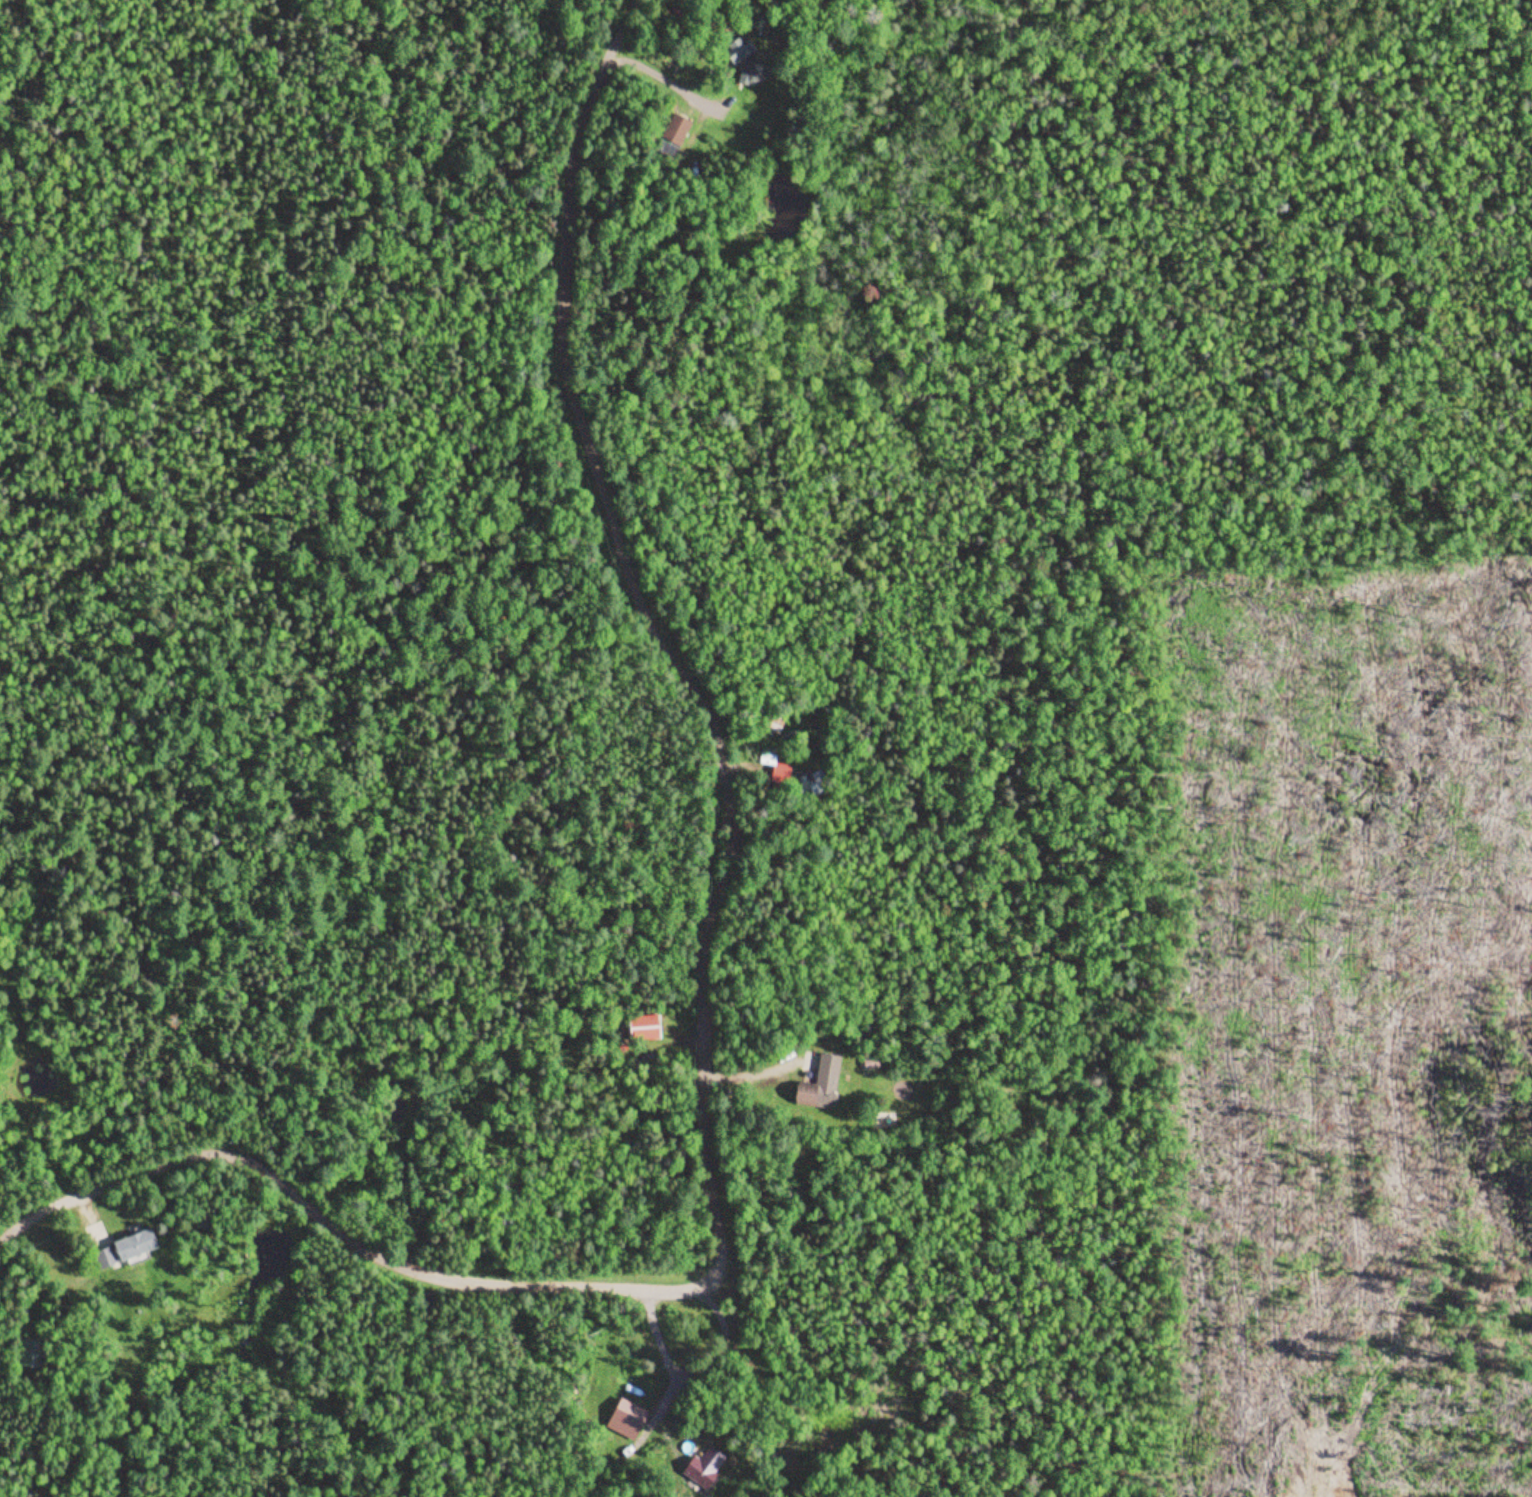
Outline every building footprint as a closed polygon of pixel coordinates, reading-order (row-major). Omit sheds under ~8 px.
[(731,41),(739,85),(763,80),(754,37),(731,41)] [(661,137),(679,147),(692,122),(675,113),(661,137)] [(775,763),(776,754),(761,753),(760,764),(773,765),(771,789),(789,791),(792,764),(775,763)] [(628,1015),(629,1039),(660,1039),(660,1014),(628,1015)] [(843,1056),(821,1052),(812,1097),(834,1101),(843,1056)] [(152,1227),(106,1240),(102,1224),(87,1228),(99,1268),(158,1251),(152,1227)] [(649,1411),(621,1397),(608,1423),(636,1437),(649,1411)] [(685,1477),(708,1490),(728,1457),(705,1443),(685,1477)]
